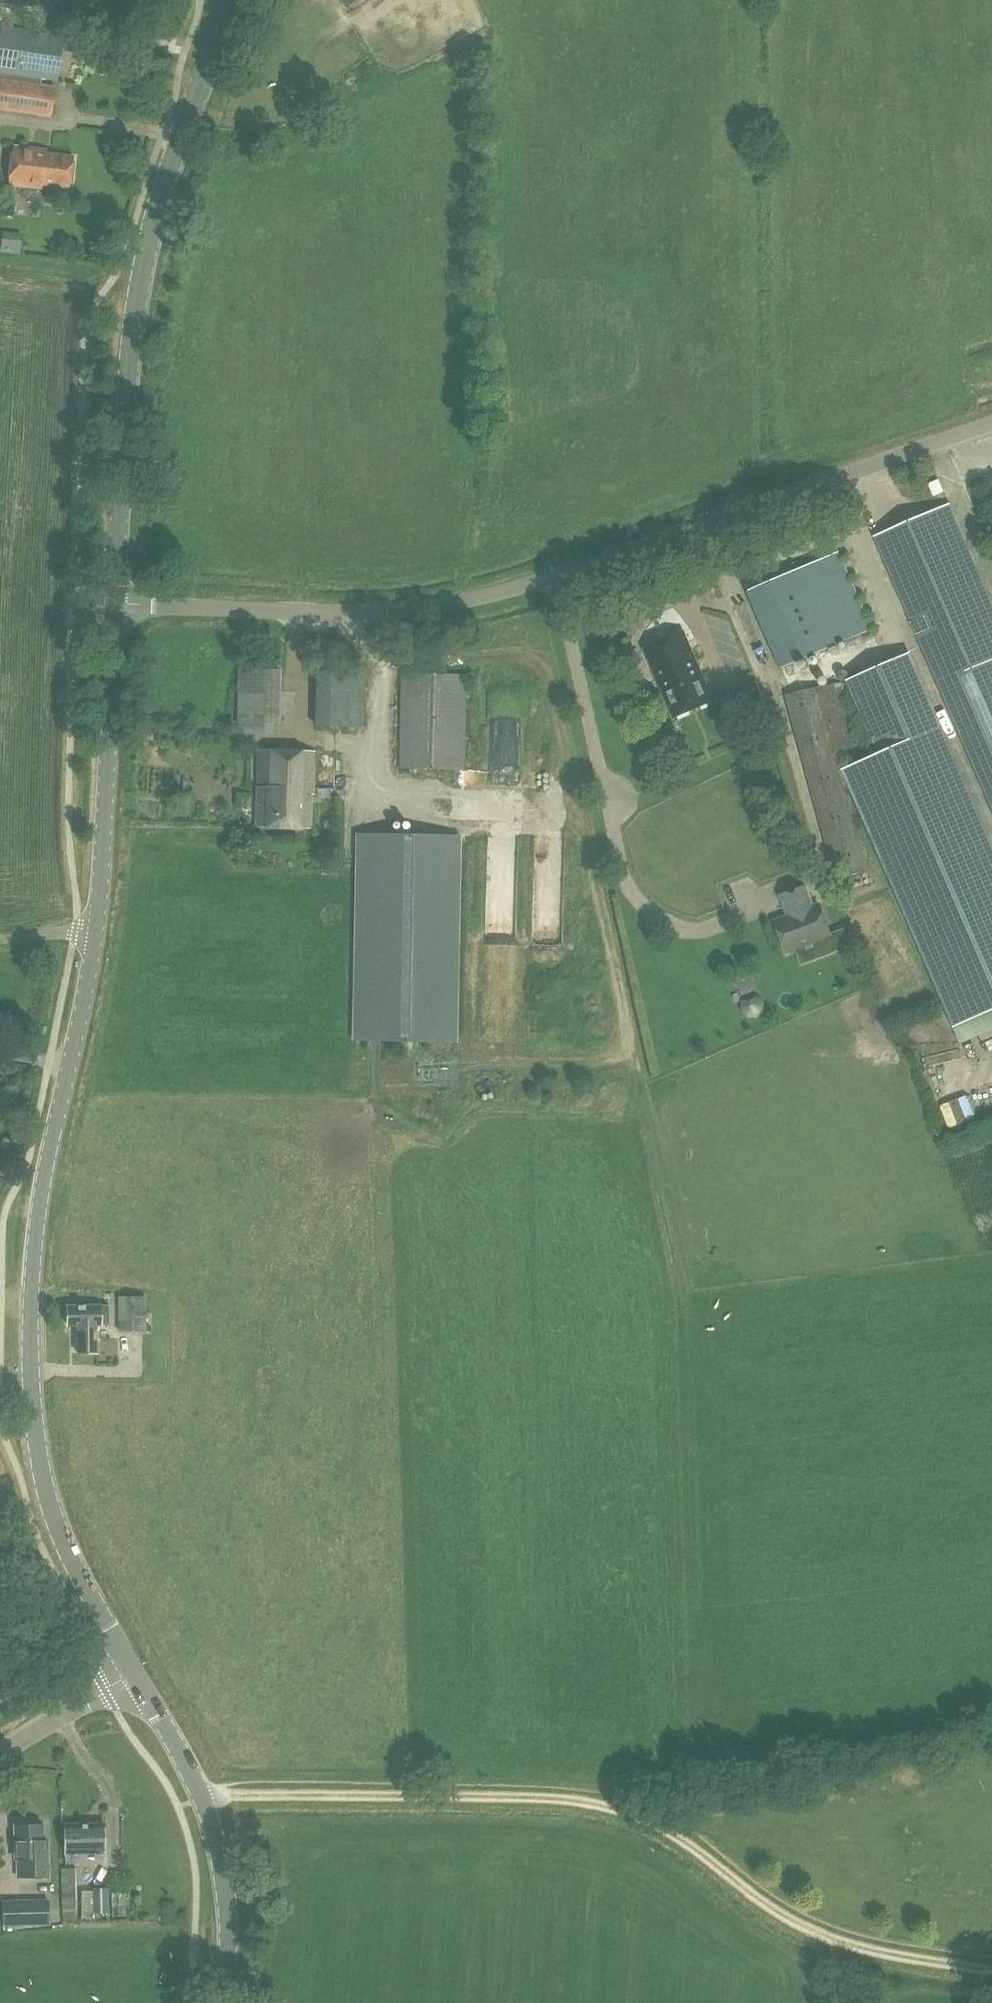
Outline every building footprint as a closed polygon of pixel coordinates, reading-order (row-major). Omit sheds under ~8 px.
[(2,26),(0,40),(0,71),(57,81),(63,35),(2,26)] [(58,115),(59,85),(0,83),(0,113),(58,115)] [(70,188),(74,156),(46,153),(46,150),(13,146),(8,184),(42,188),(42,185),(70,188)] [(49,217),(50,190),(22,189),(21,216),(49,217)] [(23,233),(2,230),(0,253),(21,255),(23,233)] [(951,506),(876,538),(991,805),(991,601),(951,506)] [(872,626),(839,553),(750,594),(783,667),(872,626)] [(712,700),(682,631),(645,647),(675,716),(712,700)] [(844,768),(956,1025),(991,1009),(991,839),(911,652),(847,680),(879,754),(844,768)] [(278,734),(279,670),(239,669),(238,733),(278,734)] [(463,768),(465,675),(402,673),(400,767),(463,768)] [(871,870),(844,768),(839,750),(858,745),(842,682),(821,686),(820,685),(785,694),(837,880),(871,870)] [(314,793),(315,750),(257,749),(256,827),(310,828),(311,793),(314,793)] [(472,791),(490,795),(493,780),(476,776),(472,791)] [(363,833),(358,1038),(456,1040),(460,835),(363,833)] [(773,920),(786,953),(801,947),(805,956),(821,950),(817,942),(833,935),(820,901),(814,903),(806,883),(778,894),(786,914),(773,920)] [(964,1036),(985,1031),(983,1022),(962,1027),(964,1036)] [(974,1120),(991,1114),(985,1098),(968,1105),(974,1120)] [(118,1296),(119,1331),(157,1330),(157,1301),(146,1301),(146,1295),(118,1296)] [(109,1324),(108,1305),(100,1305),(68,1305),(68,1325),(77,1325),(77,1353),(97,1353),(97,1325),(100,1325),(100,1324),(109,1324)] [(104,1852),(103,1822),(65,1823),(66,1862),(86,1861),(86,1853),(104,1852)] [(48,1841),(42,1841),(42,1824),(15,1824),(16,1858),(26,1858),(26,1863),(27,1863),(27,1876),(48,1876),(48,1841)] [(62,1868),(63,1920),(74,1920),(74,1909),(76,1909),(76,1868),(62,1868)] [(82,1890),(82,1918),(95,1918),(95,1913),(110,1912),(109,1888),(93,1888),(93,1890),(82,1890)] [(50,1899),(3,1901),(4,1924),(50,1923),(50,1899)]
